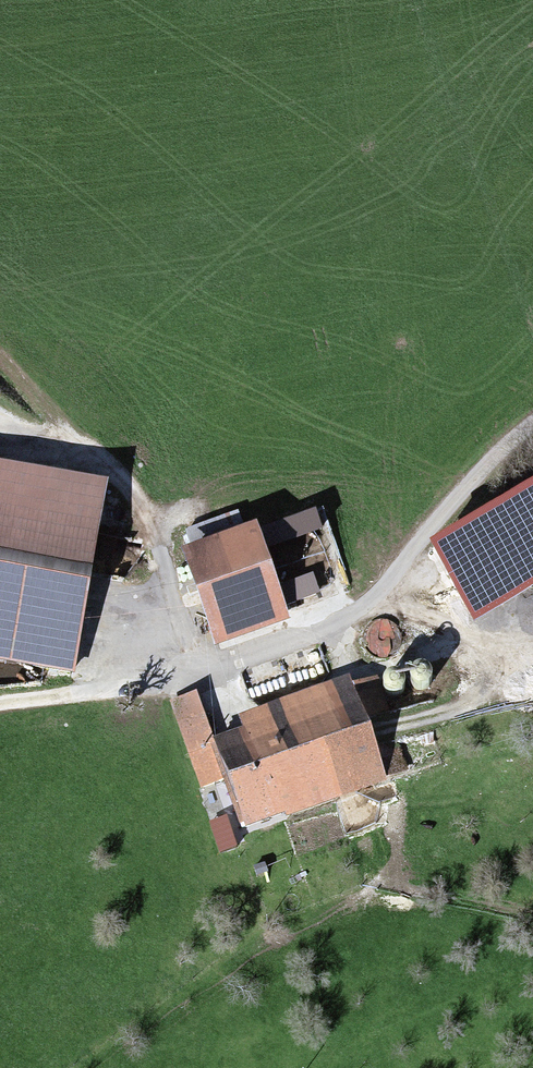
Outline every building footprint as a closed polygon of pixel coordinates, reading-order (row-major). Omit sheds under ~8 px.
[(0,460),(0,658),(75,671),(108,478),(0,460)] [(431,539),(478,617),(532,583),(532,477),(431,539)] [(194,560),(188,562),(221,648),(286,623),(244,517),(186,540),(194,560)] [(218,753),(249,834),(386,783),(351,689),(238,732),(243,744),(218,753)] [(193,702),(172,709),(199,793),(220,786),(193,702)]
